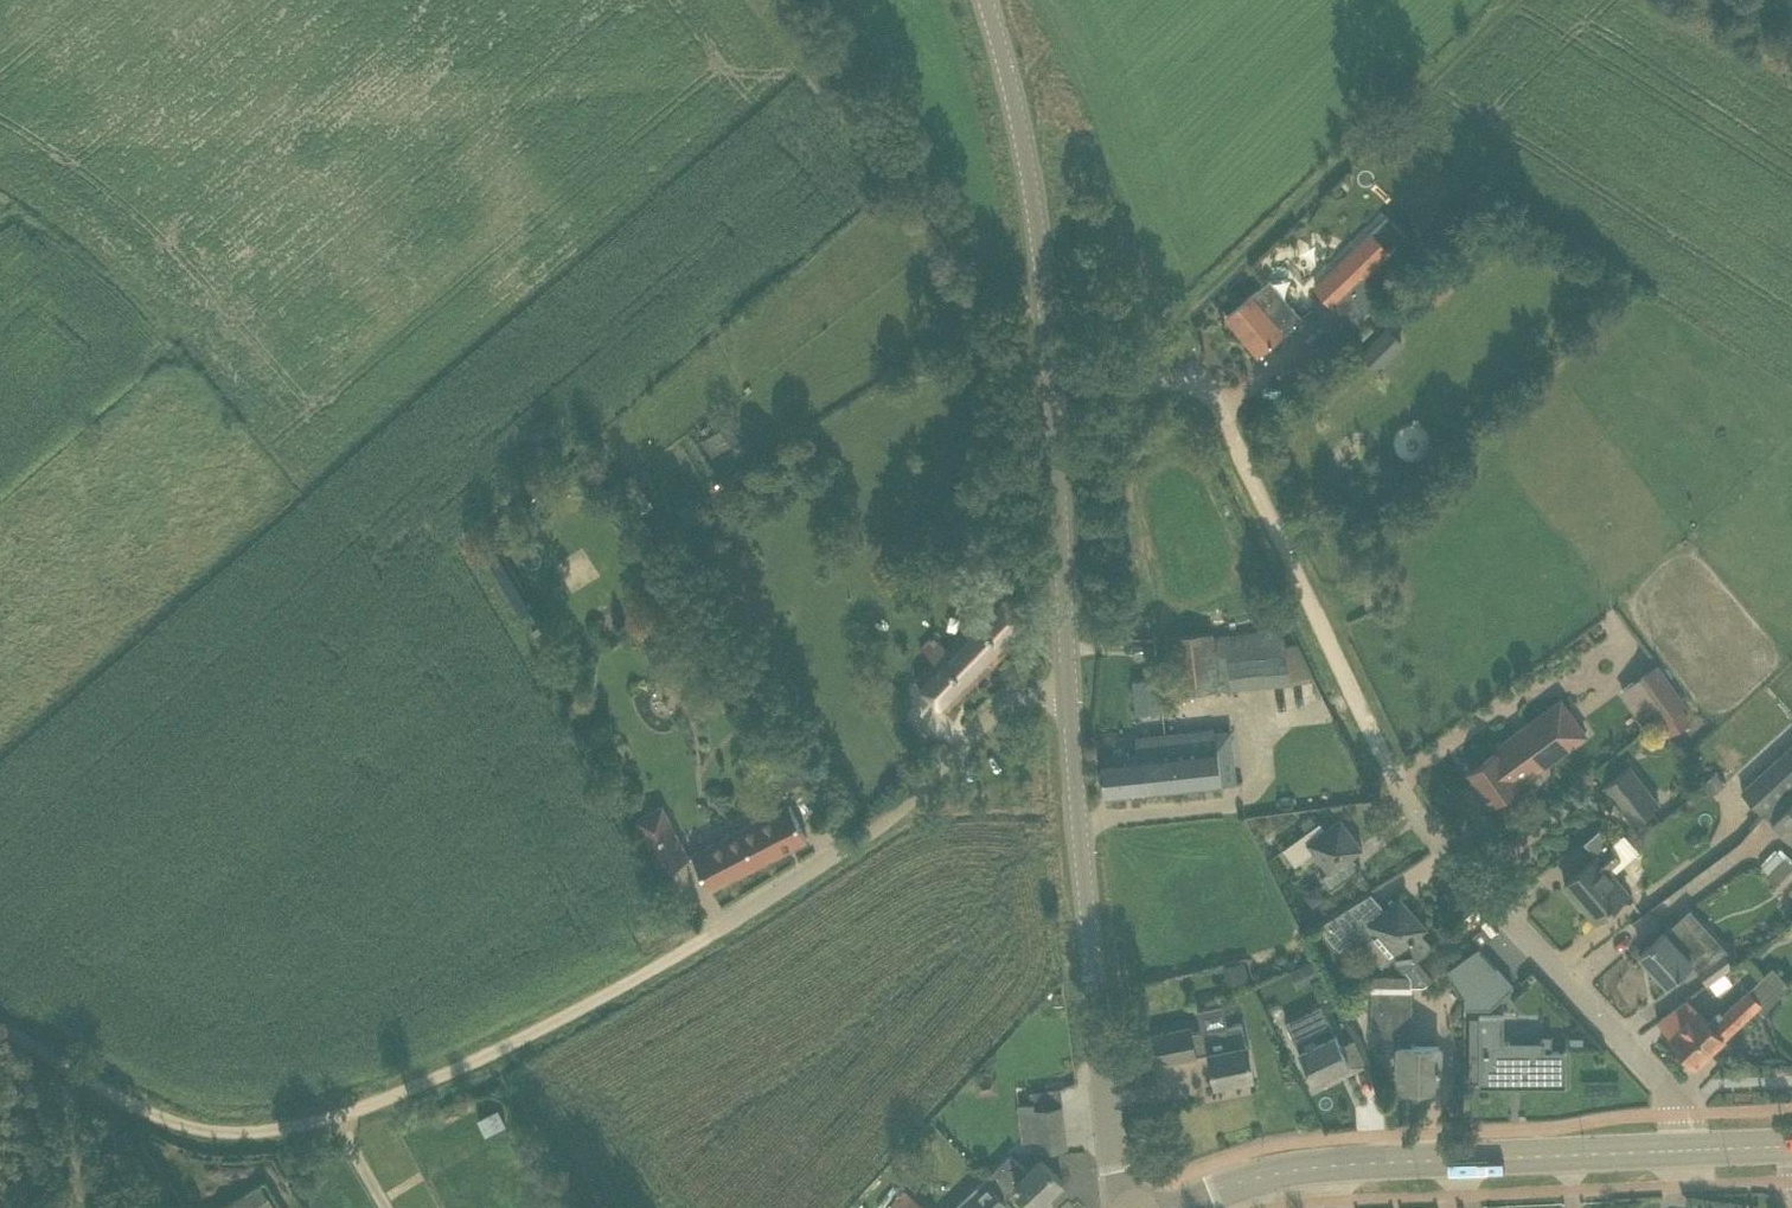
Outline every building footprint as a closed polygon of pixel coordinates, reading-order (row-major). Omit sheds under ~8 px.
[(1335,304),(1355,325),(1383,297),(1363,277),(1406,235),(1387,215),(1314,286),(1333,306),(1335,304)] [(1301,316),(1285,298),(1270,280),(1228,315),(1258,352),(1301,316)] [(1386,324),(1360,351),(1381,370),(1406,343),(1386,324)] [(712,454),(740,437),(730,421),(714,430),(710,423),(700,429),(704,436),(702,438),(712,454)] [(991,581),(975,598),(969,604),(980,614),(947,648),(935,636),(922,649),(934,660),(916,679),(946,709),(1033,622),(991,581)] [(1303,678),(1300,649),(1286,651),(1283,628),(1212,636),(1212,632),(1171,637),(1177,692),(1303,678)] [(1660,721),(1669,734),(1691,718),(1682,706),(1686,703),(1657,662),(1619,690),(1639,718),(1652,709),(1660,721)] [(1143,717),(1175,714),(1173,680),(1140,682),(1143,717)] [(1584,732),(1569,713),(1556,697),(1496,747),(1497,750),(1470,770),(1493,802),(1521,782),(1584,732)] [(1167,751),(1160,752),(1164,789),(1222,783),(1219,756),(1234,755),(1231,728),(1214,730),(1215,743),(1190,745),(1189,731),(1165,733),(1167,751)] [(1165,733),(1136,736),(1137,754),(1101,757),(1105,795),(1164,789),(1160,752),(1167,751),(1165,733)] [(1791,745),(1779,755),(1778,754),(1740,788),(1762,814),(1791,788),(1791,744),(1791,745)] [(1634,822),(1653,807),(1659,802),(1630,764),(1604,784),(1634,822)] [(783,791),(801,781),(792,765),(774,776),(783,791)] [(1765,813),(1773,821),(1791,839),(1791,789),(1765,813)] [(661,804),(636,817),(664,870),(689,857),(661,804)] [(807,838),(797,817),(791,805),(694,854),(710,887),(807,838)] [(1332,887),(1361,866),(1352,854),(1362,847),(1341,817),(1326,828),(1320,820),(1285,847),(1297,863),(1315,849),(1330,870),(1322,875),(1332,887)] [(1596,919),(1614,903),(1628,890),(1607,867),(1634,843),(1624,832),(1597,855),(1565,883),(1596,919)] [(1340,947),(1350,938),(1358,946),(1363,942),(1382,963),(1392,955),(1405,970),(1433,945),(1421,931),(1427,926),(1400,895),(1386,908),(1380,901),(1361,918),(1354,910),(1327,934),(1340,947)] [(1690,908),(1667,930),(1666,929),(1640,952),(1668,982),(1716,937),(1690,908)] [(1477,947),(1447,969),(1463,993),(1464,995),(1464,1007),(1481,1007),(1481,990),(1501,972),(1495,966),(1477,947)] [(1734,964),(1725,950),(1698,969),(1707,983),(1734,964)] [(1311,960),(1296,968),(1305,986),(1321,978),(1311,960)] [(1686,1018),(1669,1035),(1697,1064),(1758,1006),(1764,1012),(1791,985),(1772,966),(1723,1013),(1719,1009),(1708,1020),(1697,1009),(1686,1018)] [(1412,987),(1372,987),(1372,1029),(1382,1029),(1382,1044),(1399,1044),(1399,1085),(1440,1085),(1440,1043),(1412,1043),(1412,987)] [(1322,1005),(1286,1022),(1299,1049),(1314,1080),(1350,1062),(1335,1031),(1334,1032),(1326,1014),(1322,1005)] [(1470,1015),(1470,1078),(1479,1078),(1479,1085),(1500,1085),(1500,1088),(1511,1088),(1520,1088),(1525,1088),(1525,1085),(1567,1085),(1567,1049),(1552,1049),(1552,1033),(1542,1033),(1542,1041),(1510,1041),(1510,1040),(1504,1040),(1505,1034),(1505,1014),(1480,1014),(1480,1015),(1470,1015)] [(1192,1031),(1191,1027),(1148,1035),(1153,1063),(1198,1055),(1197,1053),(1209,1051),(1216,1082),(1253,1075),(1247,1043),(1246,1043),(1241,1021),(1205,1028),(1192,1031)] [(1066,1145),(1059,1087),(1033,1090),(1034,1101),(1018,1103),(1022,1140),(1039,1138),(1040,1148),(1066,1145)] [(1012,1152),(987,1175),(1007,1196),(1019,1185),(1037,1204),(1063,1180),(1041,1157),(1028,1169),(1012,1152)] [(1007,1196),(987,1175),(956,1205),(959,1207),(994,1207),(1007,1196)] [(228,1206),(229,1207),(275,1207),(276,1207),(261,1185),(228,1206)] [(904,1187),(886,1207),(930,1207),(904,1187)]
